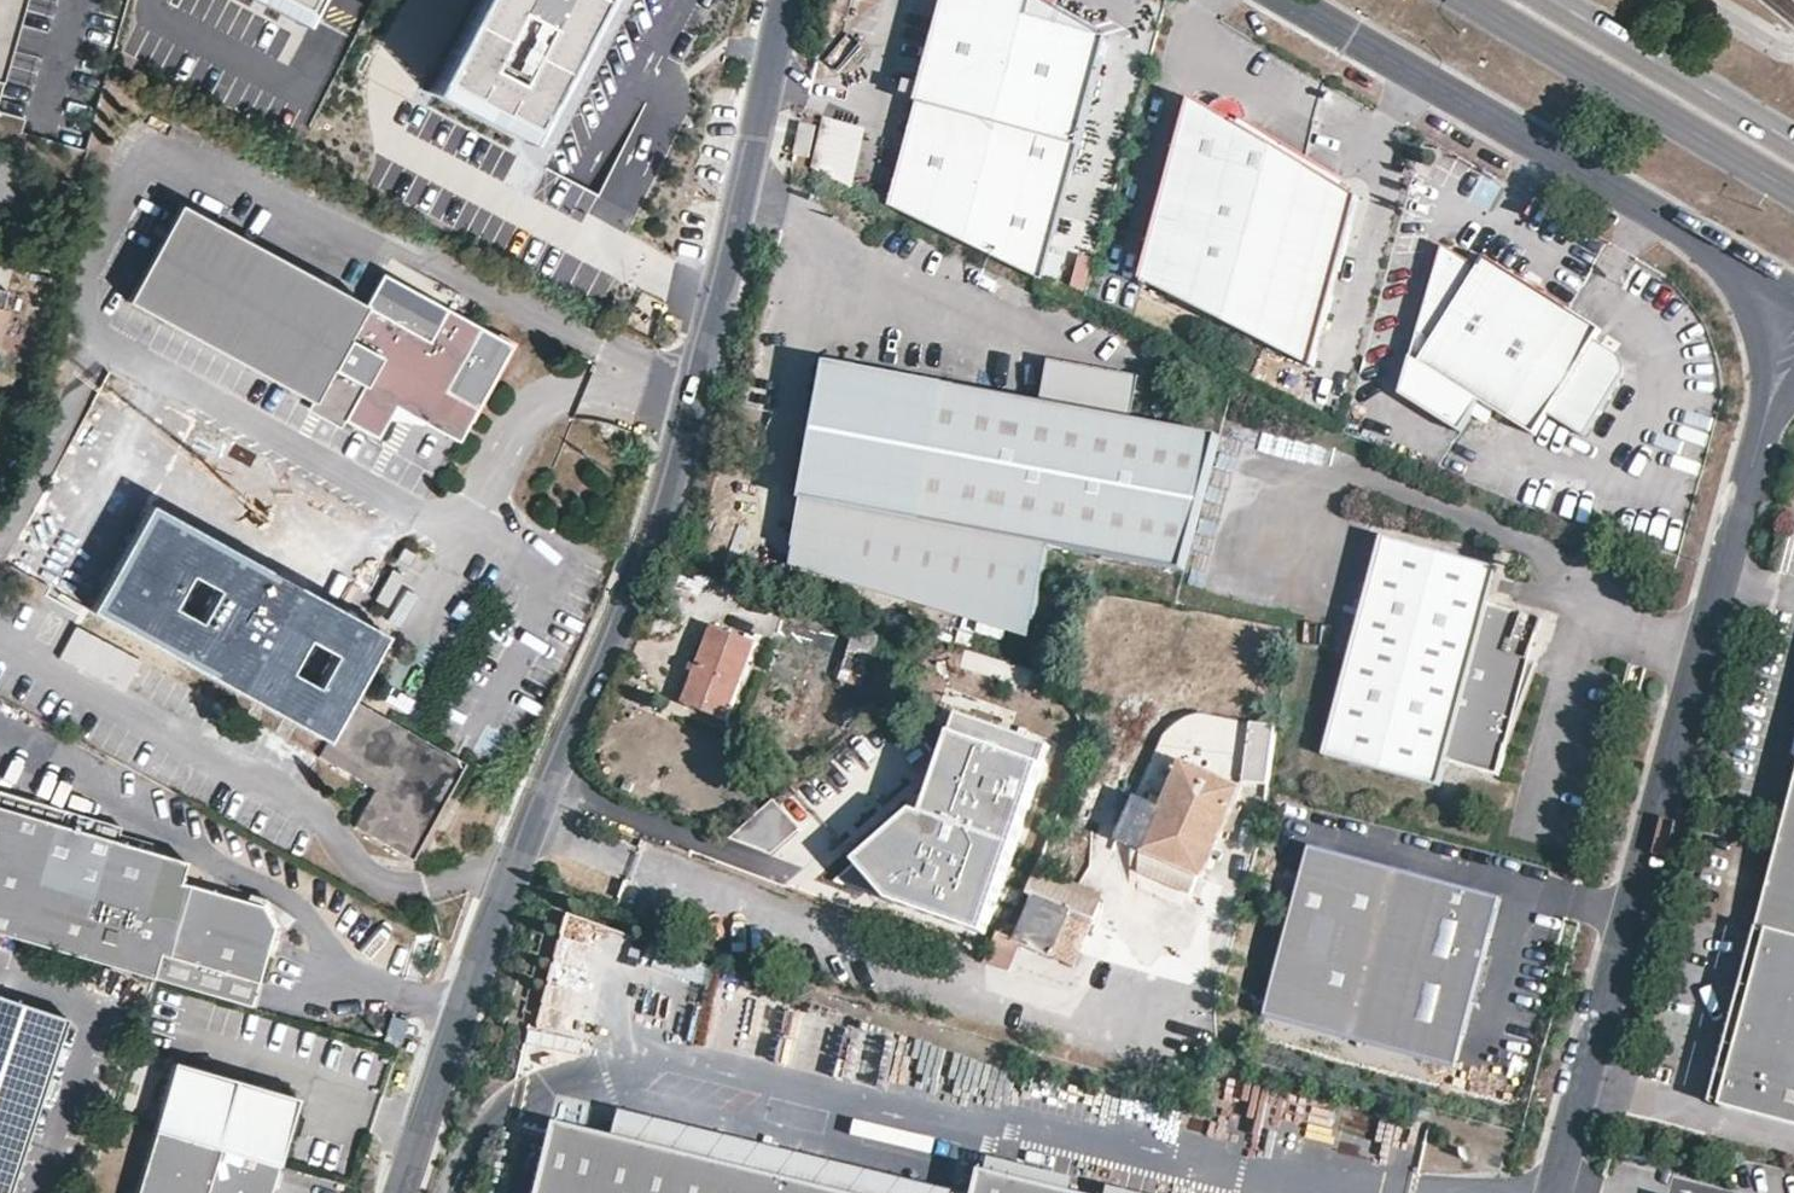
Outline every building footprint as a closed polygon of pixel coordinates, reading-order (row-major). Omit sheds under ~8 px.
[(7,84),(29,0),(0,0),(0,82),(7,84)] [(305,13),(281,0),(260,0),(301,21),(305,13)] [(305,13),(312,0),(281,0),(305,13)] [(431,79),(530,131),(599,0),(472,0),(431,79)] [(530,131),(546,140),(558,146),(634,0),(599,0),(530,131)] [(1043,281),(1112,41),(1041,0),(946,0),(923,84),(919,96),(889,206),(1043,281)] [(919,96),(923,84),(907,80),(904,92),(919,96)] [(1335,170),(1237,113),(1233,121),(1191,96),(1142,278),(1313,367),(1360,198),(1329,179),(1335,170)] [(824,120),(813,169),(851,188),(865,129),(824,120)] [(818,126),(802,122),(795,155),(810,159),(818,126)] [(0,160),(0,203),(7,204),(17,166),(0,160)] [(475,408),(443,390),(478,326),(445,308),(427,340),(364,305),(179,203),(126,300),(311,401),(316,393),(346,337),(378,355),(348,411),(343,419),(376,438),(394,406),(456,441),(475,408)] [(1602,329),(1486,257),(1479,268),(1443,245),(1418,332),(1433,342),(1420,363),(1481,401),(1494,409),(1535,434),(1548,413),(1583,436),(1620,378),(1623,369),(1619,356),(1595,339),(1602,329)] [(1087,290),(1092,257),(1076,254),(1071,287),(1087,290)] [(445,308),(381,274),(364,305),(427,340),(445,308)] [(475,408),(511,344),(478,326),(443,390),(475,408)] [(1473,414),(1481,401),(1420,363),(1433,342),(1418,332),(1397,393),(1461,432),(1473,414)] [(348,411),(378,355),(346,337),(316,393),(348,411)] [(1130,373),(1049,358),(1040,403),(1122,418),(1130,373)] [(1040,403),(828,363),(802,501),(833,506),(1046,546),(1184,571),(1221,437),(1122,418),(1040,403)] [(348,411),(316,393),(307,409),(339,427),(343,419),(348,411)] [(1486,422),(1494,409),(1481,401),(1473,414),(1486,422)] [(32,412),(12,407),(9,421),(29,426),(32,412)] [(823,557),(833,506),(802,501),(794,546),(823,557)] [(1029,633),(1046,546),(833,506),(823,557),(1029,633)] [(162,509),(99,624),(326,747),(353,698),(389,631),(162,509)] [(1505,745),(1535,662),(1525,659),(1540,619),(1522,612),(1521,616),(1487,605),(1497,570),(1383,538),(1323,754),(1437,786),(1444,761),(1497,775),(1505,745)] [(682,702),(727,721),(759,642),(713,623),(697,664),(691,662),(687,670),(693,673),(682,702)] [(56,657),(125,690),(140,658),(72,625),(56,657)] [(865,675),(874,643),(852,637),(843,669),(865,675)] [(464,762),(353,698),(326,747),(318,755),(375,786),(352,826),(411,858),(464,762)] [(1051,747),(967,720),(940,797),(925,793),(864,855),(895,904),(984,934),(1051,747)] [(1267,782),(1276,724),(1251,720),(1243,779),(1267,782)] [(1155,816),(1139,851),(1153,857),(1146,874),(1182,891),(1190,873),(1198,876),(1202,878),(1225,828),(1234,808),(1244,786),(1181,759),(1155,816)] [(1753,925),(1764,928),(1716,1103),(1793,1124),(1793,774),(1753,925)] [(266,911),(260,899),(178,875),(184,855),(0,801),(0,931),(151,975),(159,947),(255,975),(271,920),(266,911)] [(1234,808),(1225,828),(1236,833),(1245,813),(1234,808)] [(1139,851),(1155,816),(1144,810),(1129,842),(1130,867),(1146,874),(1153,857),(1139,851)] [(1453,1069),(1500,897),(1309,845),(1262,1017),(1453,1069)] [(1190,894),(1198,876),(1190,873),(1182,891),(1190,894)] [(1035,897),(1043,878),(1034,875),(1026,894),(1035,897)] [(1073,973),(1099,909),(1097,900),(1043,878),(1035,897),(1014,949),(1073,973)] [(260,899),(266,911),(271,920),(276,904),(260,899)] [(1021,952),(996,943),(987,970),(1012,979),(1021,952)] [(247,1004),(255,975),(159,947),(151,975),(155,977),(247,1004)] [(65,1016),(0,994),(0,1192),(5,1192),(65,1016)] [(539,1026),(534,1044),(570,1054),(575,1037),(539,1026)] [(152,1126),(276,1163),(296,1096),(172,1059),(152,1126)] [(557,1122),(540,1192),(847,1192),(557,1122)] [(152,1126),(133,1192),(267,1192),(276,1163),(152,1126)] [(981,1170),(975,1192),(1076,1192),(981,1170)]
